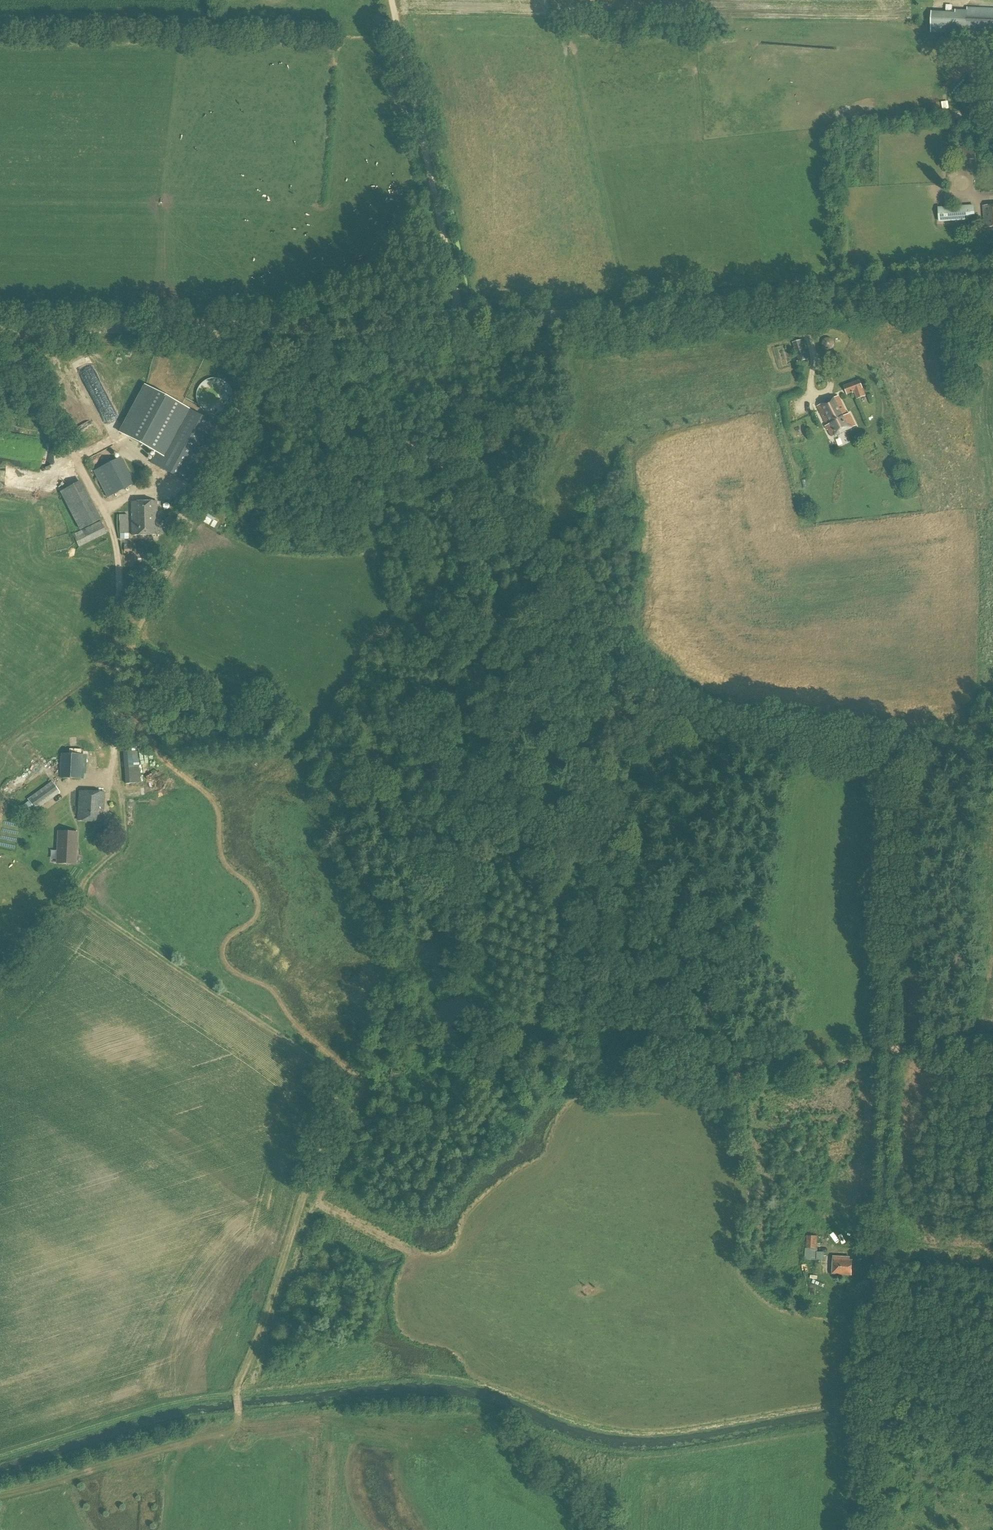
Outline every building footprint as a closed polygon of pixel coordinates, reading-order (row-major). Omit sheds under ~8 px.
[(967,7),(966,34),(992,35),(992,9),(967,7)] [(975,168),(976,148),(956,147),(955,167),(975,168)] [(939,222),(975,220),(974,205),(938,208),(939,222)] [(992,227),(992,205),(983,206),(985,228),(992,227)] [(799,362),(807,360),(801,341),(793,343),(799,362)] [(866,396),(860,380),(844,386),(847,395),(854,392),(857,399),(866,396)] [(219,411),(221,411),(223,410),(225,409),(227,408),(229,406),(230,405),(231,403),(232,401),(232,398),(232,396),(232,394),(231,392),(230,390),(229,388),(227,387),(225,386),(222,385),(220,384),(218,384),(215,385),(213,386),(211,387),(209,389),(208,391),(207,393),(206,395),(206,398),(206,400),(207,402),(208,404),(209,406),(211,407),(212,409),(214,410),(217,410),(219,411)] [(219,426),(145,385),(118,434),(155,454),(151,463),(188,483),(219,426)] [(848,414),(839,396),(818,406),(827,425),(826,426),(829,430),(833,437),(857,425),(851,413),(848,414)] [(108,498),(134,484),(121,457),(94,471),(108,498)] [(80,530),(100,519),(81,481),(60,492),(80,530)] [(133,535),(158,535),(158,501),(132,502),(133,535)] [(120,534),(128,534),(128,515),(119,515),(120,534)] [(79,547),(107,533),(101,522),(73,536),(79,547)] [(126,784),(140,783),(136,743),(122,744),(126,784)] [(87,755),(82,754),(61,753),(60,778),(81,779),(86,779),(87,755)] [(36,810),(60,793),(52,781),(27,799),(36,810)] [(103,822),(105,792),(80,790),(78,821),(103,822)] [(23,828),(16,827),(16,819),(8,818),(6,829),(22,831),(23,828)] [(76,864),(78,832),(59,831),(57,863),(76,864)] [(58,897),(54,903),(64,910),(68,904),(58,897)] [(818,1260),(818,1249),(817,1249),(817,1237),(806,1236),(806,1260),(818,1260)] [(852,1275),(853,1260),(850,1260),(850,1257),(834,1256),(833,1274),(852,1275)] [(278,1319),(273,1326),(282,1332),(287,1325),(278,1319)]
